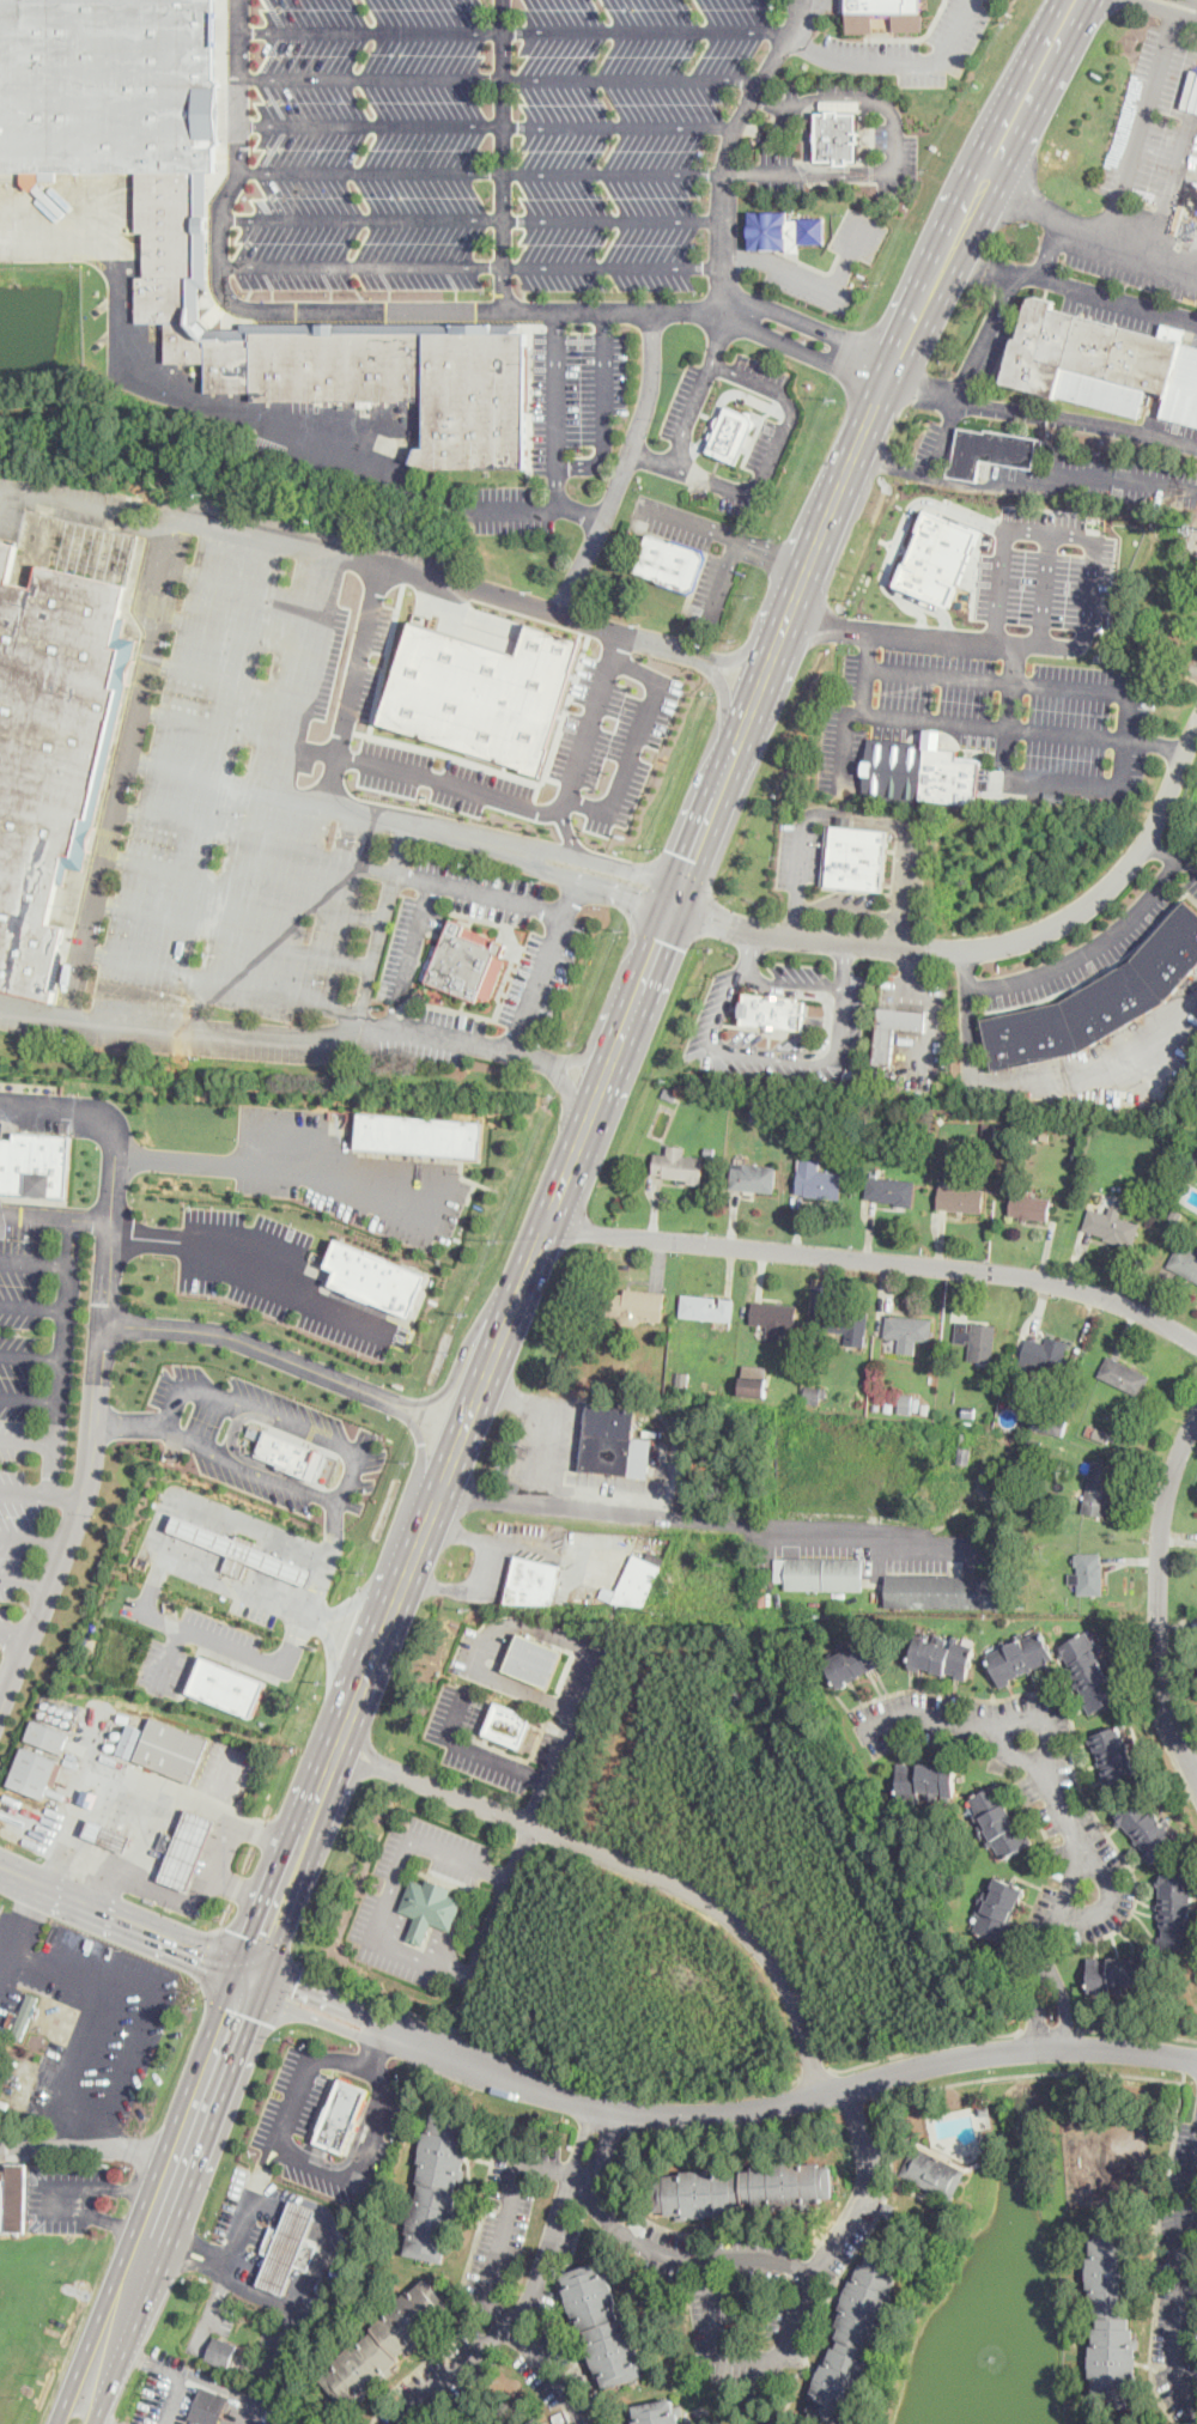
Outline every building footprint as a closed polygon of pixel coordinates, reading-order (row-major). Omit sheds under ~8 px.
[(136,174),(196,174),(219,175),(219,150),(225,145),(224,86),(218,83),(218,0),(0,0),(0,174),(136,174)] [(840,12),(840,0),(922,0),(922,11),(840,12)] [(856,141),(856,160),(818,159),(819,123),(819,114),(857,115),(856,141)] [(774,141),(766,145),(765,141),(767,140),(764,132),(770,129),(771,129),(774,141)] [(189,321),(188,274),(196,275),(196,174),(136,174),(138,231),(145,231),(145,275),(136,274),(136,321),(166,321),(189,321)] [(748,209),(748,247),(786,247),(786,253),(798,253),(798,244),(824,244),(824,217),(789,217),(789,209),(748,209)] [(1181,344),(1196,348),(1196,426),(1162,417),(1168,394),(1148,388),(1140,420),(1002,383),(1014,339),(1019,340),(1031,294),(1056,302),(1053,309),(1063,311),(1160,338),(1163,324),(1185,330),(1181,344)] [(207,362),(166,362),(166,321),(189,321),(207,338),(207,362)] [(421,323),(254,322),(254,338),(253,391),(253,399),(421,400),(421,323)] [(521,322),(521,333),(527,333),(527,468),(425,469),(420,467),(421,400),(421,323),(521,322)] [(254,338),(207,338),(207,362),(206,391),(253,391),(254,338)] [(728,406),(745,413),(749,412),(753,413),(757,418),(758,421),(755,427),(752,430),(736,464),(707,451),(716,431),(715,425),(715,421),(718,418),(723,415),(728,406)] [(960,429),(986,433),(986,431),(1039,439),(1033,469),(991,462),(989,478),(979,476),(978,481),(952,476),(960,429)] [(983,529),(950,606),(894,584),(925,508),(983,529)] [(150,573),(36,548),(29,579),(12,576),(22,537),(0,533),(0,990),(53,1002),(150,573)] [(650,535),(672,542),(673,541),(707,553),(693,594),(660,582),(660,581),(637,572),(650,535)] [(540,774),(582,639),(528,624),(517,655),(412,620),(379,723),(523,766),(522,770),(540,774)] [(941,733),(938,749),(959,751),(958,761),(982,763),(982,770),(990,771),(989,791),(979,790),(977,806),(920,801),(920,804),(863,798),(865,778),(863,778),(864,759),(867,759),(869,739),(925,743),(928,731),(941,733)] [(1076,794),(1075,802),(1045,798),(1046,790),(1076,794)] [(852,828),(888,832),(882,892),(822,886),(828,826),(838,827),(839,816),(853,818),(852,828)] [(1189,901),(1196,909),(1196,966),(1166,1000),(1083,1050),(995,1069),(983,1019),(1063,1003),(1131,961),(1189,901)] [(508,944),(498,940),(494,948),(460,935),(463,925),(452,921),(430,979),(478,998),(497,950),(504,953),(508,944)] [(745,992),(742,1023),(802,1028),(804,1001),(797,1001),(798,997),(745,992)] [(880,1007),(925,1011),(924,1029),(894,1026),(889,1062),(875,1061),(880,1007)] [(481,1122),(359,1111),(357,1150),(479,1160),(481,1122)] [(14,1129),(13,1138),(0,1138),(0,1192),(66,1197),(69,1132),(14,1129)] [(700,1183),(704,1158),(685,1155),(686,1144),(668,1142),(667,1154),(655,1153),(652,1178),(700,1183)] [(821,1171),(821,1160),(801,1158),(797,1193),(840,1198),(844,1173),(821,1171)] [(729,1189),(774,1191),(776,1166),(733,1161),(729,1189)] [(915,1179),(867,1174),(865,1197),(913,1202),(915,1179)] [(984,1187),(940,1184),(937,1207),(982,1211),(984,1187)] [(1047,1220),(1051,1198),(1013,1192),(1009,1214),(1047,1220)] [(1081,1231),(1132,1246),(1140,1222),(1118,1215),(1120,1208),(1110,1204),(1107,1213),(1088,1207),(1081,1231)] [(426,1276),(338,1238),(326,1264),(338,1269),(332,1283),(413,1316),(426,1276)] [(1167,1265),(1196,1281),(1196,1247),(1192,1245),(1189,1250),(1178,1244),(1167,1265)] [(666,1292),(625,1287),(625,1293),(602,1290),(600,1313),(618,1316),(622,1324),(637,1325),(643,1319),(662,1320),(666,1292)] [(680,1316),(733,1319),(734,1296),(681,1294),(680,1316)] [(751,1323),(768,1324),(767,1338),(788,1339),(788,1326),(796,1326),(798,1304),(753,1300),(751,1323)] [(865,1345),(870,1311),(822,1305),(820,1329),(847,1331),(846,1343),(865,1345)] [(883,1335),(899,1337),(898,1351),(913,1353),(916,1338),(929,1339),(931,1317),(886,1313),(883,1335)] [(971,1322),(996,1324),(991,1361),(967,1359),(970,1339),(966,1339),(966,1342),(953,1341),(955,1319),(967,1320),(967,1330),(971,1330),(971,1322)] [(1020,1362),(1059,1372),(1067,1341),(1046,1335),(1044,1341),(1026,1336),(1020,1362)] [(1098,1374),(1140,1395),(1150,1374),(1108,1354),(1098,1374)] [(767,1365),(742,1363),(741,1395),(766,1396),(767,1365)] [(824,1386),(802,1384),(801,1402),(822,1404),(824,1386)] [(589,1403),(581,1470),(648,1478),(652,1440),(633,1438),(637,1409),(589,1403)] [(1028,1427),(1064,1434),(1068,1415),(1033,1408),(1028,1427)] [(266,1427),(255,1454),(316,1478),(329,1451),(266,1427)] [(1114,1464),(1093,1459),(1081,1509),(1102,1515),(1114,1464)] [(170,1527),(230,1551),(223,1572),(241,1579),(247,1566),(306,1590),(315,1571),(175,1514),(170,1527)] [(1102,1593),(1102,1551),(1071,1551),(1071,1593),(1102,1593)] [(644,1604),(662,1566),(634,1553),(612,1600),(644,1604)] [(517,1554),(506,1602),(553,1603),(560,1565),(517,1554)] [(785,1588),(862,1590),(863,1557),(776,1556),(776,1579),(785,1579),(785,1588)] [(1001,1608),(1001,1575),(886,1574),(885,1606),(1001,1608)] [(1055,1660),(1040,1628),(985,1652),(999,1684),(1055,1660)] [(1056,1646),(1093,1714),(1123,1697),(1087,1629),(1056,1646)] [(519,1630),(505,1669),(549,1687),(565,1648),(519,1630)] [(973,1645),(917,1633),(910,1665),(967,1677),(973,1645)] [(825,1661),(838,1687),(885,1663),(871,1638),(825,1661)] [(203,1654),(189,1690),(254,1717),(268,1679),(203,1654)] [(496,1700),(484,1732),(522,1746),(535,1715),(496,1700)] [(151,1717),(207,1737),(192,1781),(134,1761),(135,1758),(146,1730),(151,1717)] [(34,1719),(69,1733),(61,1751),(26,1738),(34,1719)] [(128,1723),(146,1730),(135,1758),(117,1751),(128,1723)] [(1106,1786),(1140,1776),(1124,1725),(1090,1736),(1106,1786)] [(24,1745),(59,1760),(45,1797),(10,1782),(24,1745)] [(897,1762),(897,1798),(956,1798),(956,1762),(897,1762)] [(966,1800),(999,1860),(1033,1842),(999,1781),(966,1800)] [(86,1788),(102,1793),(97,1806),(81,1802),(86,1788)] [(1153,1864),(1181,1841),(1143,1794),(1116,1817),(1153,1864)] [(164,1830),(157,1849),(168,1853),(159,1881),(190,1891),(215,1818),(187,1809),(177,1835),(164,1830)] [(126,1853),(133,1836),(91,1818),(84,1836),(126,1853)] [(1160,1949),(1193,1948),(1193,1876),(1160,1876),(1160,1949)] [(994,1877),(974,1932),(1005,1943),(1025,1888),(994,1877)] [(426,1884),(413,1878),(400,1909),(417,1916),(413,1926),(408,1938),(424,1945),(429,1933),(432,1922),(451,1931),(463,1900),(451,1895),(452,1889),(427,1878),(426,1884)] [(1087,1957),(1087,1987),(1150,1987),(1150,1957),(1087,1957)] [(40,1995),(28,1991),(11,2036),(23,2041),(40,1995)] [(341,2077),(314,2141),(344,2152),(369,2088),(341,2077)] [(474,2120),(430,2112),(401,2254),(445,2262),(474,2120)] [(966,2168),(913,2144),(900,2175),(953,2199),(966,2168)] [(30,2230),(30,2162),(8,2162),(8,2185),(0,2184),(0,2230),(30,2230)] [(833,2204),(831,2162),(654,2173),(656,2212),(833,2204)] [(293,2199),(261,2284),(285,2294),(318,2209),(293,2199)] [(1134,2398),(1134,2226),(1089,2226),(1089,2398),(1134,2398)] [(900,2262),(858,2249),(804,2420),(817,2423),(849,2423),(900,2262)] [(609,2260),(563,2273),(597,2390),(644,2377),(609,2260)] [(317,2380),(351,2412),(455,2307),(421,2274),(317,2380)] [(237,2344),(227,2368),(205,2359),(214,2335),(237,2344)] [(230,2398),(219,2423),(185,2423),(201,2386),(230,2398)] [(680,2396),(632,2405),(635,2423),(685,2423),(680,2396)]
